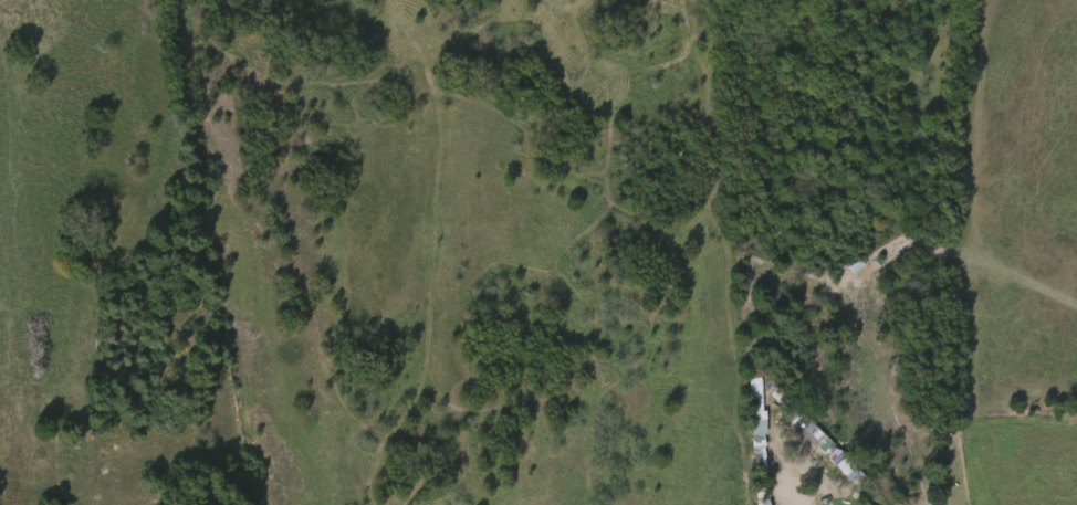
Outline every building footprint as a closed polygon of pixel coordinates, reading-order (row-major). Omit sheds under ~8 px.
[(852,479),(797,426),(787,436),(842,489),(852,479)]
